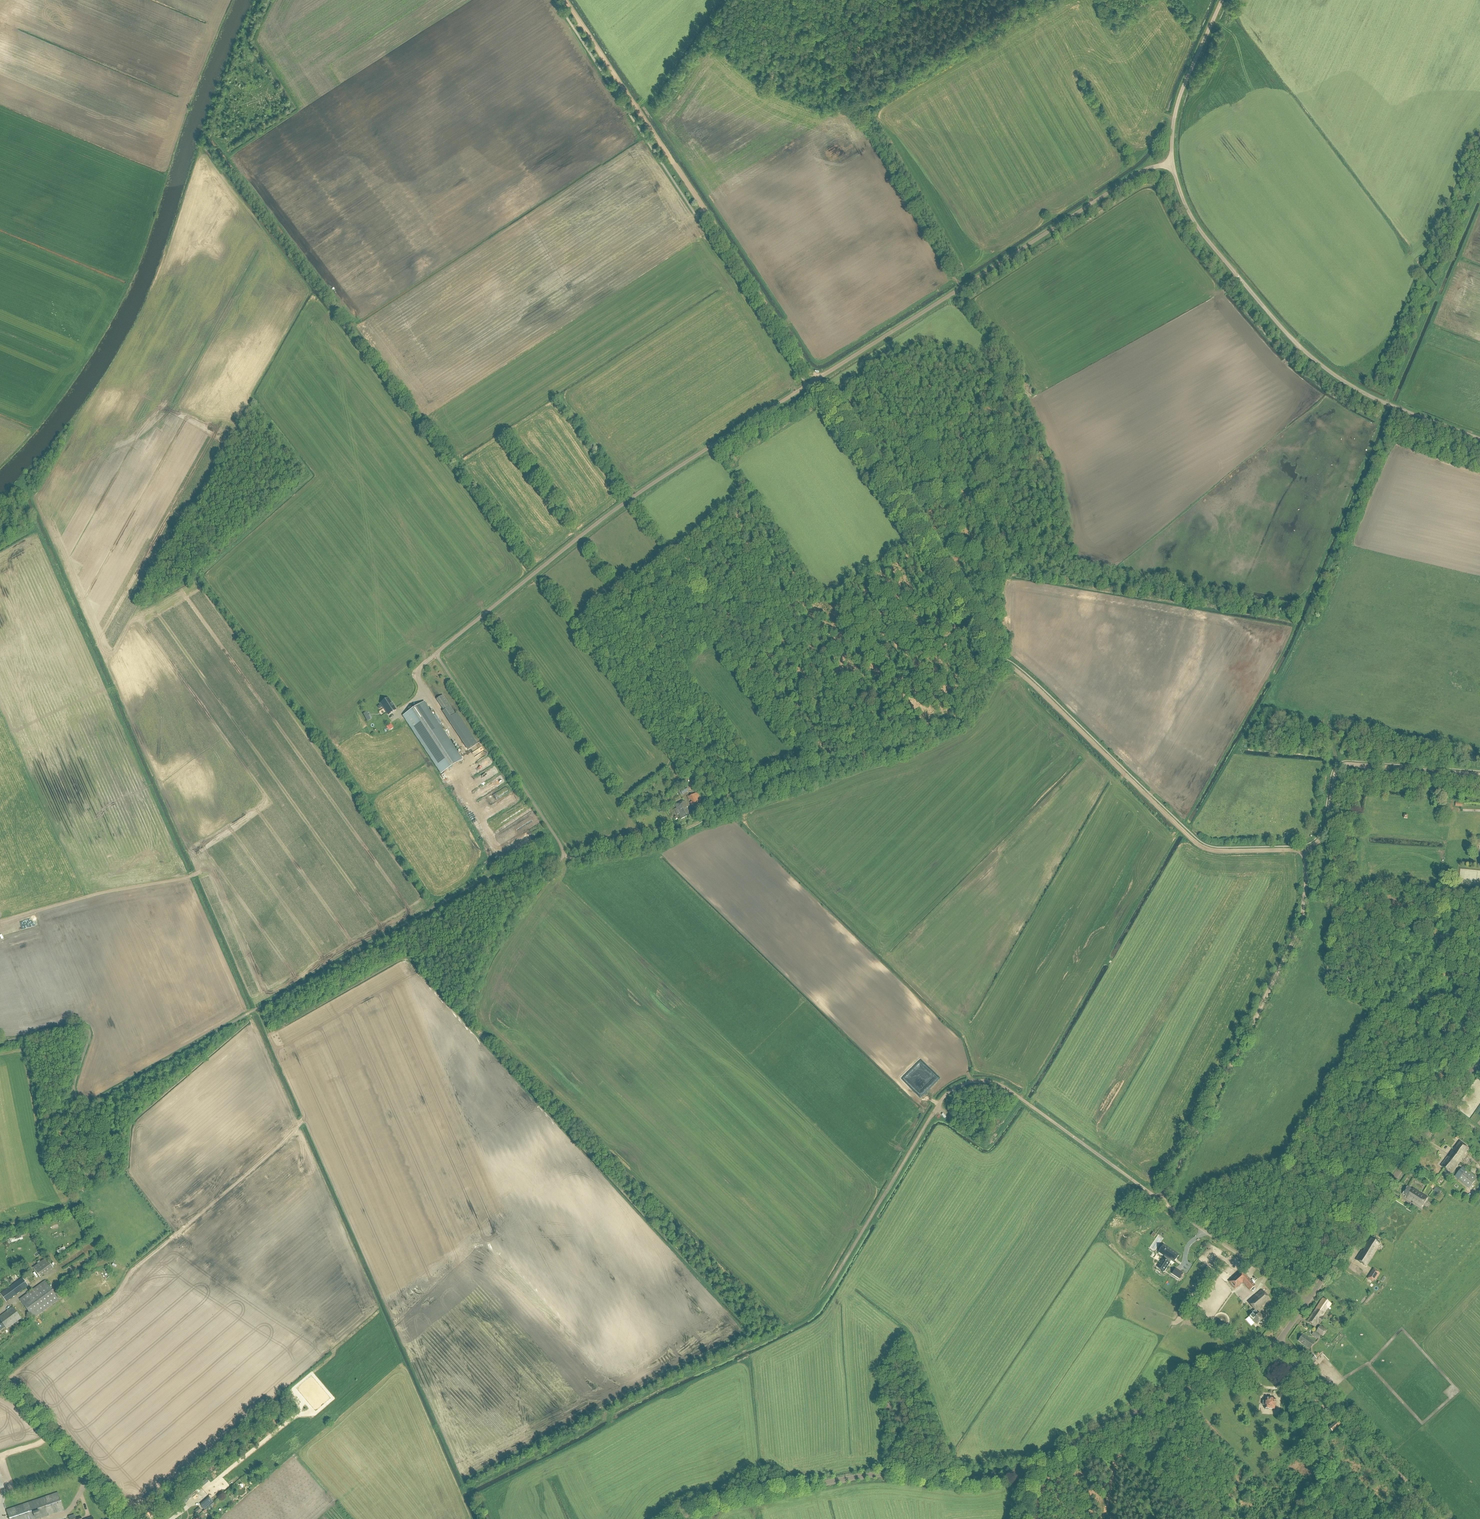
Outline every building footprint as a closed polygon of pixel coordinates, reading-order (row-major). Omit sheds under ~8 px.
[(444,711),(442,712),(468,750),(477,744),(457,713),(455,714),(442,696),(436,700),(444,711)] [(381,703),(388,715),(396,710),(388,699),(381,703)] [(403,716),(441,774),(462,760),(424,702),(403,716)] [(457,774),(459,779),(482,765),(479,760),(457,774)] [(698,803),(694,794),(693,794),(687,797),(689,800),(691,800),(692,802),(690,803),(691,806),(698,803)] [(477,802),(470,805),(472,811),(477,809),(475,806),(484,803),(483,800),(477,802)] [(680,816),(682,820),(690,815),(687,808),(688,808),(685,802),(676,806),(681,815),(680,816)] [(485,809),(476,813),(478,818),(487,815),(485,809)] [(1448,1157),(1441,1166),(1445,1170),(1453,1160),(1459,1164),(1465,1156),(1464,1155),(1469,1149),(1460,1143),(1456,1148),(1455,1147),(1450,1154),(1451,1155),(1449,1158),(1448,1157)] [(1452,1174),(1459,1164),(1453,1160),(1445,1170),(1452,1174)] [(1477,1179),(1463,1168),(1455,1177),(1469,1188),(1477,1179)] [(1413,1189),(1412,1190),(1408,1187),(1403,1195),(1406,1197),(1405,1198),(1407,1199),(1422,1208),(1428,1198),(1413,1189)] [(1375,1250),(1380,1243),(1372,1238),(1369,1244),(1367,1243),(1363,1250),(1364,1251),(1363,1253),(1361,1252),(1356,1261),(1366,1267),(1376,1250),(1375,1250)] [(1175,1261),(1179,1255),(1163,1245),(1158,1252),(1165,1257),(1157,1268),(1164,1272),(1170,1263),(1169,1263),(1172,1259),(1175,1261)] [(33,1268),(40,1278),(53,1269),(46,1258),(33,1268)] [(1355,1279),(1358,1275),(1346,1267),(1343,1271),(1355,1279)] [(1176,1269),(1172,1274),(1179,1279),(1183,1274),(1176,1269)] [(1255,1286),(1242,1271),(1229,1282),(1235,1289),(1243,1283),(1250,1291),(1255,1286)] [(1360,1280),(1365,1284),(1371,1277),(1367,1273),(1360,1280)] [(6,1302),(27,1286),(22,1279),(0,1295),(6,1302)] [(19,1300),(33,1318),(58,1300),(44,1281),(19,1300)] [(1259,1308),(1260,1307),(1261,1306),(1262,1307),(1270,1300),(1262,1290),(1248,1302),(1254,1309),(1252,1311),(1253,1312),(1252,1313),(1253,1314),(1249,1317),(1252,1320),(1253,1320),(1254,1321),(1253,1322),(1256,1325),(1259,1322),(1261,1323),(1262,1322),(1262,1319),(1265,1317),(1263,1315),(1262,1316),(1259,1313),(1258,1313),(1257,1311),(1259,1309),(1259,1308)] [(1315,1328),(1318,1324),(1318,1323),(1320,1324),(1321,1322),(1324,1318),(1322,1317),(1331,1304),(1322,1299),(1319,1303),(1320,1304),(1307,1322),(1315,1328)] [(21,1319),(13,1308),(0,1317),(0,1331),(5,1328),(7,1330),(21,1319)] [(1320,1326),(1316,1332),(1323,1336),(1327,1330),(1320,1326)] [(1298,1342),(1307,1348),(1310,1350),(1314,1344),(1312,1342),(1303,1336),(1298,1342)] [(1262,1405),(1265,1405),(1265,1408),(1265,1410),(1269,1410),(1269,1409),(1275,1410),(1276,1399),(1266,1398),(1266,1399),(1265,1401),(1263,1401),(1262,1405)] [(1337,1420),(1329,1427),(1332,1431),(1341,1424),(1337,1420)] [(10,1518),(39,1518),(64,1511),(58,1493),(7,1510),(10,1518)] [(187,1493),(181,1498),(185,1503),(191,1498),(187,1493)]
